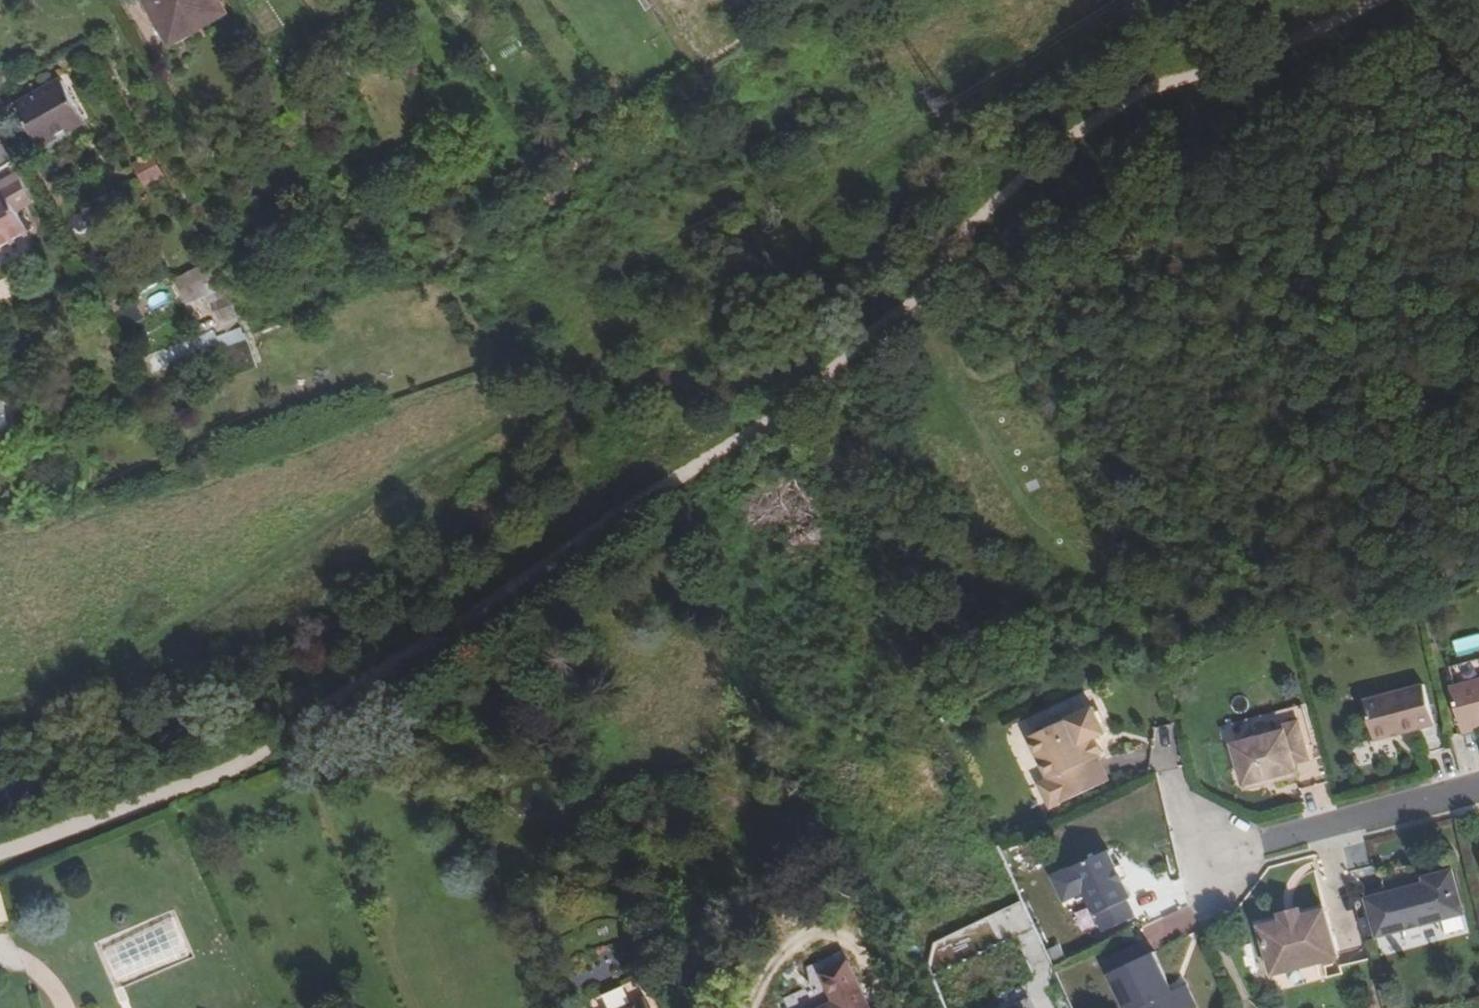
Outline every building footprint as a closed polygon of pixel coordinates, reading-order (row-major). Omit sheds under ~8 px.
[(172,42),(224,13),(217,0),(149,0),(172,42)] [(63,79),(18,103),(39,143),(85,119),(63,79)] [(26,229),(14,209),(32,199),(16,171),(0,180),(0,244),(26,229)] [(227,293),(212,302),(222,321),(238,312),(227,293)] [(226,349),(248,339),(243,327),(221,337),(226,349)] [(157,376),(199,352),(191,337),(148,361),(157,376)] [(1454,678),(1478,675),(1478,660),(1452,663),(1454,678)] [(1452,686),(1465,732),(1478,728),(1478,679),(1452,686)] [(1425,683),(1365,700),(1376,740),(1436,724),(1425,683)] [(1090,745),(1089,744),(1102,737),(1091,712),(1067,723),(1060,720),(1045,727),(1043,734),(1026,742),(1046,784),(1036,788),(1048,812),(1106,786),(1095,762),(1097,760),(1096,759),(1090,745)] [(1285,729),(1233,744),(1245,785),(1246,784),(1252,787),(1262,784),(1265,779),(1298,771),(1296,763),(1310,760),(1300,721),(1284,725),(1285,729)] [(1096,759),(1100,757),(1094,743),(1090,745),(1096,759)] [(1262,784),(1299,774),(1298,771),(1265,779),(1262,784)] [(1073,872),(1103,936),(1135,921),(1127,905),(1132,902),(1123,885),(1117,871),(1109,855),(1073,872)] [(1122,869),(1117,871),(1123,885),(1128,883),(1122,869)] [(1417,886),(1368,901),(1378,939),(1465,915),(1453,870),(1424,879),(1426,886),(1420,888),(1417,886)] [(11,919),(0,885),(0,922),(11,919)] [(1284,922),(1304,917),(1302,909),(1282,914),(1284,922)] [(1284,922),(1262,928),(1275,977),(1340,959),(1327,911),(1304,917),(1284,922)] [(933,942),(941,963),(973,951),(966,931),(933,942)] [(1103,965),(1124,1007),(1195,1007),(1187,989),(1170,997),(1165,986),(1168,985),(1155,957),(1150,959),(1144,945),(1103,965)] [(850,965),(824,977),(837,1007),(835,1007),(869,1007),(850,965)] [(644,999),(636,981),(591,1001),(595,1007),(648,1007),(644,999)]
